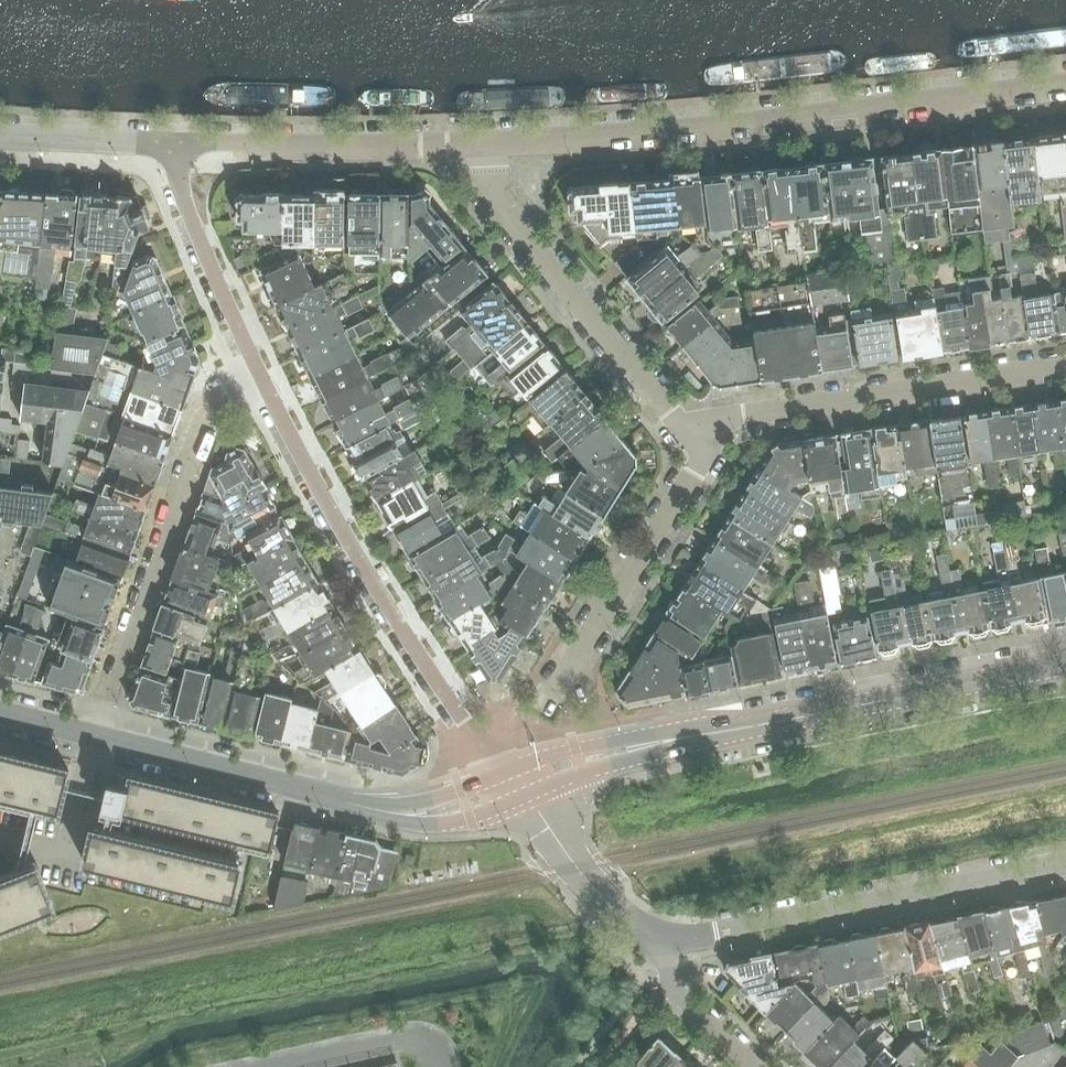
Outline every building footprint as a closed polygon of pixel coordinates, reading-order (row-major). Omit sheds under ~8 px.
[(1042,30),(976,38),(979,59),(1044,52),(1042,30)] [(950,41),(884,49),(887,71),(952,63),(950,41)] [(796,59),(730,67),(732,89),(798,81),(796,59)] [(704,70),(638,75),(640,97),(706,91),(704,70)] [(539,82),(473,85),(474,107),(540,104),(539,82)] [(429,87),(363,89),(364,111),(430,109),(429,87)] [(320,89),(254,89),(254,111),(320,111),(320,89)] [(1037,163),(1041,194),(1060,191),(1061,202),(1065,239),(1065,148),(1064,134),(1034,138),(1037,163)] [(1004,142),(1014,221),(1014,226),(1017,225),(1014,201),(1041,198),(1041,194),(1034,138),(1011,141),(1004,142)] [(1014,221),(1004,142),(1004,141),(992,143),(993,143),(973,146),(981,203),(981,202),(985,227),(984,227),(984,228),(986,242),(1005,240),(1009,274),(1019,272),(1021,272),(1019,255),(1014,226),(1014,221)] [(984,227),(985,227),(981,202),(981,203),(973,146),(962,147),(943,149),(949,198),(950,206),(949,206),(953,232),(984,228),(984,227)] [(949,198),(943,149),(941,149),(921,152),(912,153),(923,238),(937,237),(934,213),(930,213),(930,209),(949,206),(949,198)] [(923,238),(912,153),(903,155),(903,154),(882,157),(883,157),(882,157),(889,213),(908,211),(909,216),(905,217),(908,240),(923,238)] [(885,264),(893,262),(888,214),(880,215),(874,163),(874,158),(873,158),(873,157),(864,159),(852,161),(852,160),(842,161),(842,162),(826,164),(826,163),(824,163),(824,164),(823,164),(831,220),(861,216),(862,230),(867,266),(885,264)] [(889,213),(882,157),(874,158),(874,163),(880,215),(888,214),(889,213)] [(831,220),(823,164),(803,166),(793,168),(794,168),(793,168),(804,251),(818,249),(815,222),(831,220)] [(804,251),(793,168),(792,168),(783,169),(783,168),(763,170),(763,171),(762,171),(770,227),(788,225),(789,228),(786,229),(788,253),(804,251)] [(770,227),(762,171),(762,170),(751,171),(751,172),(733,174),(732,174),(738,227),(759,225),(760,229),(757,230),(759,250),(772,248),(770,227)] [(738,227),(732,174),(731,174),(731,173),(722,173),(722,175),(702,177),(701,177),(709,237),(728,235),(730,247),(741,246),(738,227)] [(694,244),(702,254),(715,246),(709,237),(701,177),(693,178),(693,177),(674,178),(674,179),(673,179),(679,225),(688,224),(689,230),(696,229),(697,234),(694,244)] [(637,236),(637,238),(648,237),(658,236),(658,235),(668,234),(668,226),(679,225),(673,179),(651,181),(631,182),(637,236)] [(637,236),(631,182),(630,181),(598,184),(598,185),(575,187),(575,186),(569,194),(570,212),(578,211),(579,222),(580,222),(600,246),(609,239),(622,238),(637,236)] [(0,224),(0,273),(38,278),(42,239),(47,194),(32,193),(26,193),(26,191),(22,191),(22,190),(19,186),(11,185),(7,189),(7,190),(4,190),(0,224)] [(47,193),(47,194),(42,239),(39,268),(38,278),(37,287),(50,289),(52,269),(54,270),(57,250),(72,252),(73,242),(78,205),(78,194),(77,194),(77,190),(57,189),(57,193),(47,193)] [(77,245),(75,256),(75,261),(69,261),(62,304),(71,306),(77,283),(82,280),(87,257),(101,259),(102,255),(103,255),(110,196),(107,196),(104,192),(95,192),(91,195),(82,195),(81,206),(76,245),(77,245)] [(431,245),(446,263),(465,247),(465,246),(464,245),(445,223),(446,223),(439,215),(431,206),(432,206),(430,204),(430,198),(422,192),(417,194),(411,194),(409,244),(409,259),(413,260),(431,245)] [(245,230),(276,230),(284,230),(285,195),(285,193),(263,193),(263,195),(246,195),(245,195),(238,202),(238,220),(245,220),(245,230)] [(324,195),(315,195),(315,243),(345,243),(345,196),(346,196),(346,195),(345,195),(345,193),(324,194),(324,195)] [(361,194),(350,193),(349,243),(351,243),(350,254),(355,254),(363,254),(363,259),(379,259),(379,243),(380,243),(381,195),(361,194)] [(409,194),(406,194),(391,194),(382,194),(382,195),(381,195),(380,253),(380,254),(392,254),(392,243),(409,244),(411,194),(409,194)] [(284,230),(276,230),(276,243),(284,243),(284,244),(296,244),(315,244),(315,243),(315,195),(285,195),(284,230)] [(117,296),(139,233),(147,229),(149,228),(149,226),(145,216),(147,216),(143,206),(142,207),(138,197),(136,196),(134,196),(131,197),(110,196),(103,255),(117,256),(112,296),(117,296)] [(231,223),(222,223),(222,235),(231,235),(231,223)] [(280,251),(280,252),(280,253),(280,254),(281,255),(283,255),(297,249),(296,244),(284,244),(284,250),(281,251),(280,251)] [(615,262),(625,275),(627,277),(640,266),(638,244),(615,262)] [(645,300),(681,269),(702,254),(694,244),(693,245),(673,258),(664,247),(640,267),(640,266),(627,277),(645,300)] [(702,254),(681,269),(645,300),(651,306),(649,308),(649,314),(654,320),(660,321),(662,320),(663,322),(700,292),(692,282),(723,255),(715,246),(702,254)] [(409,339),(488,275),(465,247),(446,263),(416,288),(391,308),(388,311),(409,339)] [(297,249),(283,255),(284,260),(299,253),(297,249)] [(284,260),(262,271),(266,282),(269,289),(270,289),(277,305),(277,306),(277,307),(317,288),(316,287),(307,270),(299,253),(284,260)] [(1033,253),(1019,255),(1021,272),(1035,270),(1033,253)] [(349,254),(344,254),(348,272),(355,272),(355,254),(350,254),(349,254)] [(136,261),(124,293),(134,314),(172,297),(156,260),(157,259),(148,255),(147,256),(136,261)] [(241,257),(234,260),(238,269),(250,263),(249,259),(247,258),(246,257),(243,256),(241,257)] [(938,259),(930,260),(932,274),(937,273),(940,268),(938,259)] [(900,262),(893,262),(885,264),(889,289),(899,288),(898,281),(903,280),(900,262)] [(850,300),(845,271),(845,270),(807,275),(809,281),(812,305),(850,300)] [(1039,296),(1035,270),(1021,272),(1019,272),(1022,296),(1024,295),(1030,338),(1060,333),(1061,333),(1055,294),(1039,296)] [(317,288),(277,307),(280,312),(279,312),(287,331),(288,330),(288,331),(335,308),(335,307),(343,303),(337,292),(353,284),(347,272),(316,287),(317,288)] [(1022,296),(1012,297),(1009,274),(1000,275),(1010,341),(1015,340),(1015,341),(1030,338),(1024,295),(1022,296)] [(991,276),(990,276),(979,277),(983,302),(983,301),(990,344),(995,343),(995,344),(1005,342),(1010,341),(1003,298),(995,300),(991,276)] [(964,315),(968,336),(969,347),(969,348),(985,345),(990,344),(983,301),(983,302),(979,277),(969,279),(971,292),(973,292),(975,303),(967,304),(968,315),(964,315)] [(359,296),(362,304),(375,298),(382,313),(387,311),(383,291),(378,281),(369,286),(371,289),(359,296)] [(410,281),(386,301),(391,308),(416,288),(410,281)] [(510,301),(494,282),(494,281),(459,309),(469,321),(446,341),(453,350),(455,349),(477,331),(476,330),(510,301)] [(812,305),(809,281),(778,286),(792,375),(821,371),(821,370),(822,370),(824,370),(816,327),(812,305)] [(748,291),(750,305),(755,339),(762,380),(792,375),(778,286),(748,291)] [(943,351),(934,298),(915,301),(916,309),(908,310),(904,287),(899,288),(889,289),(892,307),(895,306),(896,312),(903,358),(915,356),(923,355),(923,354),(943,351)] [(968,336),(964,315),(961,292),(944,295),(943,287),(933,289),(934,298),(943,351),(969,347),(968,336)] [(1055,294),(1061,333),(1065,332),(1065,292),(1055,294)] [(174,296),(172,297),(134,314),(142,334),(144,333),(148,342),(185,325),(184,324),(185,324),(181,317),(183,316),(174,296)] [(364,307),(362,304),(359,296),(335,307),(335,308),(288,331),(291,337),(291,336),(299,353),(299,354),(346,331),(346,330),(340,317),(347,313),(348,315),(364,307)] [(700,300),(670,324),(667,326),(683,346),(715,319),(720,309),(750,305),(740,306),(738,296),(724,298),(709,311),(700,300)] [(475,366),(494,351),(528,322),(511,301),(510,301),(476,330),(477,331),(455,349),(464,359),(471,369),(475,366)] [(63,306),(59,329),(73,332),(77,308),(63,306)] [(888,360),(899,358),(892,313),(872,316),(871,308),(851,311),(858,354),(859,365),(879,361),(879,362),(888,360)] [(853,366),(852,362),(844,310),(829,312),(831,325),(816,327),(824,370),(834,369),(835,369),(851,366),(852,366),(853,366)] [(302,360),(311,377),(358,354),(351,340),(359,336),(359,338),(375,330),(369,318),(346,330),(346,331),(299,354),(302,360)] [(715,319),(683,346),(698,364),(730,336),(715,319)] [(494,351),(475,366),(492,386),(494,384),(499,380),(544,343),(543,342),(528,322),(494,351)] [(185,325),(148,342),(147,342),(157,365),(155,370),(174,377),(177,368),(195,374),(199,360),(197,353),(198,353),(194,343),(192,344),(185,325)] [(57,334),(51,368),(52,368),(62,369),(72,371),(96,373),(102,353),(108,339),(106,339),(57,334)] [(738,384),(734,342),(730,336),(698,364),(713,383),(722,387),(722,386),(738,384)] [(761,380),(762,380),(755,339),(734,342),(738,384),(761,380)] [(107,342),(103,353),(121,359),(124,348),(107,342)] [(544,343),(499,380),(512,395),(519,403),(527,397),(564,367),(556,357),(545,343),(544,343)] [(14,362),(28,364),(30,352),(2,348),(0,360),(0,361),(7,361),(14,362)] [(95,377),(182,408),(195,374),(177,368),(174,377),(155,370),(121,359),(103,353),(102,353),(96,373),(95,377)] [(323,400),(369,377),(393,365),(387,354),(371,361),(372,364),(364,367),(358,354),(311,377),(319,393),(318,393),(322,400),(323,400)] [(464,359),(450,371),(457,380),(471,369),(464,359)] [(14,362),(13,373),(34,376),(35,367),(28,366),(28,364),(14,362)] [(52,369),(51,378),(71,380),(72,371),(62,369),(52,368),(52,369)] [(552,422),(586,394),(572,377),(573,376),(567,369),(514,413),(513,413),(522,424),(533,416),(542,428),(552,421),(552,422)] [(333,423),(334,425),(381,400),(404,388),(398,376),(382,384),(383,386),(375,390),(369,377),(323,400),(331,416),(330,416),(334,422),(333,423)] [(125,416),(163,430),(173,434),(182,408),(95,377),(87,402),(125,416)] [(26,383),(22,417),(49,421),(44,461),(64,464),(67,454),(71,444),(90,391),(26,383)] [(599,409),(586,394),(552,422),(563,436),(544,451),(553,461),(558,457),(606,418),(606,417),(600,409),(599,409)] [(409,398),(394,407),(395,409),(386,413),(381,400),(334,425),(342,441),(343,440),(346,446),(347,448),(387,426),(399,419),(416,410),(409,398)] [(1057,400),(1056,400),(1064,448),(1065,448),(1065,399),(1057,400)] [(1056,400),(1050,401),(1050,402),(1034,404),(1033,404),(1041,451),(1055,449),(1058,464),(1065,463),(1065,458),(1064,448),(1056,400)] [(1041,451),(1033,404),(1027,405),(1011,408),(1011,407),(1010,407),(1018,455),(1041,451)] [(1021,474),(1018,455),(1010,407),(1004,408),(1004,409),(988,411),(987,411),(995,459),(1007,457),(1010,475),(1021,474)] [(421,421),(416,410),(399,419),(404,430),(421,421)] [(496,410),(487,417),(492,424),(501,417),(496,410)] [(995,459),(987,411),(981,412),(964,415),(972,462),(984,460),(989,488),(1000,486),(995,459)] [(0,428),(2,431),(19,433),(20,424),(13,423),(13,418),(0,416),(0,428)] [(125,416),(115,442),(153,457),(164,460),(173,434),(163,430),(125,416)] [(974,499),(962,427),(961,416),(960,416),(942,419),(942,418),(930,420),(930,421),(937,463),(939,473),(944,505),(974,499)] [(578,454),(589,468),(603,456),(607,456),(625,440),(606,418),(558,457),(565,464),(578,454)] [(900,425),(899,426),(907,467),(916,466),(917,476),(939,473),(937,463),(930,421),(925,421),(900,425)] [(872,429),(871,430),(878,473),(879,473),(881,486),(897,484),(896,479),(895,471),(906,469),(906,467),(907,467),(899,426),(898,426),(898,425),(890,427),(890,426),(872,429)] [(364,477),(412,451),(401,430),(397,432),(395,429),(390,431),(387,426),(347,448),(352,456),(355,462),(354,462),(363,477),(364,477)] [(851,432),(841,433),(847,468),(841,469),(848,509),(863,507),(862,499),(882,496),(881,486),(879,473),(878,473),(871,430),(871,429),(868,430),(851,433),(851,432)] [(812,493),(830,490),(831,498),(832,498),(834,511),(848,509),(841,469),(836,435),(834,435),(827,436),(825,436),(825,437),(806,440),(806,439),(804,440),(803,440),(809,481),(812,493)] [(19,439),(17,457),(27,458),(30,440),(19,439)] [(603,456),(589,468),(587,471),(582,468),(581,469),(595,477),(599,477),(620,490),(636,465),(637,465),(637,454),(636,454),(635,452),(634,453),(625,441),(625,440),(607,456),(603,456)] [(758,469),(758,470),(785,487),(786,486),(792,477),(803,475),(804,482),(809,481),(803,440),(803,441),(802,440),(779,444),(771,449),(771,450),(759,469),(758,469)] [(153,457),(115,442),(115,443),(111,455),(92,449),(91,451),(88,460),(107,466),(145,479),(156,483),(164,460),(153,457)] [(71,444),(67,454),(84,459),(88,460),(91,451),(71,444)] [(251,463),(250,460),(245,450),(237,448),(228,453),(226,461),(213,468),(213,469),(211,475),(210,474),(204,492),(221,498),(241,488),(247,497),(265,488),(267,487),(257,469),(256,470),(252,463),(251,463)] [(377,500),(415,480),(428,472),(422,460),(416,450),(412,451),(364,477),(368,484),(367,485),(376,500),(377,500)] [(30,523),(19,552),(32,557),(32,555),(35,547),(42,528),(41,528),(43,524),(46,514),(50,502),(54,492),(8,487),(11,459),(0,458),(0,519),(30,523)] [(145,479),(88,460),(84,459),(76,484),(100,492),(146,509),(156,483),(145,479)] [(522,468),(508,480),(517,489),(530,478),(522,468)] [(604,515),(620,490),(599,477),(595,477),(581,469),(566,491),(604,515)] [(785,487),(758,470),(754,476),(744,492),(743,493),(788,521),(796,509),(810,517),(814,512),(813,503),(803,497),(786,486),(785,487)] [(436,491),(424,497),(415,480),(377,500),(387,518),(386,518),(392,528),(406,520),(408,523),(443,503),(443,502),(436,491)] [(604,515),(566,491),(558,486),(550,499),(544,496),(539,505),(590,537),(594,531),(595,532),(604,517),(603,516),(604,515)] [(276,508),(265,488),(247,497),(241,488),(221,498),(204,492),(197,513),(196,513),(197,513),(228,524),(230,533),(231,536),(229,536),(230,542),(246,534),(280,516),(276,508)] [(54,492),(50,502),(63,507),(66,497),(54,492)] [(146,509),(100,492),(95,506),(77,500),(73,510),(91,516),(138,532),(146,509)] [(788,521),(743,493),(739,499),(740,499),(729,515),(728,516),(773,544),(788,521)] [(408,523),(394,531),(408,554),(444,534),(455,527),(448,514),(445,508),(460,499),(457,494),(443,502),(443,503),(408,523)] [(1045,501),(1025,505),(1025,506),(1027,514),(1047,511),(1045,501)] [(590,537),(535,503),(527,514),(518,509),(511,520),(530,533),(531,532),(576,560),(590,537)] [(1003,509),(976,514),(978,524),(1005,520),(1003,509)] [(231,536),(230,533),(228,524),(207,517),(197,513),(185,547),(212,557),(212,555),(218,538),(230,542),(229,536),(231,536)] [(46,514),(43,524),(66,532),(69,523),(69,522),(46,514)] [(65,533),(84,539),(120,551),(130,555),(138,532),(91,516),(87,529),(69,523),(66,532),(65,533)] [(252,545),(234,556),(234,564),(235,570),(248,563),(293,539),(294,539),(281,516),(280,517),(280,516),(246,534),(252,545)] [(773,544),(728,516),(725,522),(715,538),(714,538),(714,539),(758,567),(773,544)] [(490,538),(486,531),(483,526),(471,534),(469,536),(461,524),(444,534),(408,554),(422,577),(475,546),(490,538)] [(528,562),(562,582),(576,560),(531,532),(530,533),(520,550),(517,554),(528,562)] [(497,549),(504,558),(506,557),(509,549),(515,539),(506,533),(497,548),(497,549)] [(865,533),(853,535),(854,543),(867,540),(865,533)] [(59,555),(68,559),(76,562),(122,578),(130,555),(120,551),(84,539),(79,552),(62,546),(59,555)] [(293,539),(248,563),(257,576),(250,580),(248,577),(238,583),(240,598),(262,586),(306,561),(293,539)] [(515,539),(509,549),(517,554),(520,550),(514,546),(518,541),(515,539)] [(758,567),(714,539),(710,545),(711,545),(700,562),(700,561),(699,562),(744,590),(752,577),(766,586),(767,584),(774,589),(779,580),(758,567)] [(1004,549),(1003,542),(992,544),(994,553),(1004,551),(1004,549)] [(435,599),(497,563),(504,558),(497,549),(497,548),(484,555),(484,556),(482,557),(475,546),(422,577),(436,598),(435,599)] [(32,555),(42,559),(45,550),(35,547),(32,555)] [(235,572),(235,570),(234,564),(212,555),(212,557),(185,547),(180,559),(173,579),(209,591),(218,567),(235,572)] [(1053,574),(1050,560),(1048,561),(1046,548),(1035,550),(1047,608),(1049,621),(1065,618),(1065,571),(1053,574)] [(884,549),(870,552),(871,561),(886,558),(884,549)] [(1015,549),(1004,551),(1019,623),(1026,621),(1031,625),(1042,623),(1045,618),(1045,617),(1037,578),(1021,581),(1015,549)] [(984,589),(982,589),(988,619),(990,619),(992,628),(997,632),(1008,630),(1008,629),(1011,624),(1019,623),(1004,551),(994,553),(1001,586),(985,589),(984,589)] [(944,597),(926,600),(932,631),(933,630),(935,639),(936,639),(940,643),(951,641),(954,636),(955,636),(955,635),(962,634),(950,571),(947,553),(936,555),(944,597)] [(29,563),(39,567),(42,559),(32,555),(32,557),(29,563)] [(506,557),(504,558),(497,563),(505,575),(514,570),(506,557)] [(63,571),(54,595),(49,608),(74,617),(104,628),(122,578),(76,562),(68,559),(63,571)] [(306,561),(262,586),(274,607),(318,583),(306,561)] [(562,582),(528,562),(513,586),(547,607),(562,583),(562,582)] [(744,590),(699,562),(695,568),(696,568),(685,585),(686,585),(685,586),(722,610),(728,614),(737,601),(753,611),(752,613),(772,610),(744,590)] [(26,572),(36,575),(39,567),(29,563),(26,572)] [(505,575),(497,563),(435,599),(449,621),(450,621),(480,603),(481,603),(509,583),(505,575)] [(836,565),(819,569),(825,603),(827,613),(828,614),(841,612),(837,594),(841,594),(836,565)] [(891,569),(906,645),(913,644),(918,647),(918,648),(929,645),(932,640),(931,631),(932,631),(926,600),(924,601),(923,594),(908,597),(902,568),(891,569)] [(887,597),(869,601),(871,611),(877,642),(879,651),(884,654),(895,652),(898,647),(906,645),(891,569),(890,569),(881,571),(887,597)] [(960,569),(950,571),(962,634),(969,632),(970,633),(975,636),(986,634),(989,629),(987,620),(988,619),(982,589),(981,590),(965,593),(960,569)] [(23,580),(33,583),(36,575),(26,572),(23,580)] [(214,605),(223,607),(227,598),(209,591),(173,579),(164,604),(175,607),(209,620),(214,605)] [(20,588),(30,591),(33,583),(23,580),(20,588)] [(810,580),(794,583),(800,618),(801,618),(812,669),(837,664),(837,663),(838,663),(835,653),(828,614),(827,613),(825,603),(815,605),(810,580)] [(246,638),(257,647),(333,606),(319,583),(318,583),(274,607),(275,607),(271,610),(267,613),(274,624),(246,638)] [(547,607),(513,586),(502,602),(509,606),(500,620),(510,627),(527,637),(546,607),(547,607)] [(722,610),(685,586),(684,587),(677,599),(676,598),(668,611),(668,612),(667,613),(705,637),(722,610)] [(30,591),(20,588),(19,591),(17,596),(27,600),(30,591)] [(242,610),(243,623),(267,613),(271,610),(264,599),(242,610)] [(469,650),(485,641),(482,636),(495,629),(497,628),(481,603),(480,603),(450,621),(452,623),(449,629),(453,635),(459,635),(469,650)] [(37,608),(25,604),(24,614),(19,629),(7,624),(2,638),(4,639),(0,648),(0,672),(13,676),(29,632),(28,632),(34,617),(37,608)] [(209,620),(175,607),(164,604),(155,628),(155,629),(190,641),(200,644),(209,620)] [(294,642),(267,655),(279,665),(296,657),(296,656),(346,629),(332,607),(333,607),(333,606),(257,647),(287,631),(294,642)] [(37,608),(34,617),(28,632),(29,632),(13,676),(35,681),(50,640),(36,635),(45,611),(37,608)] [(772,610),(762,612),(764,625),(774,623),(772,610)] [(667,613),(653,636),(678,652),(678,651),(691,659),(697,650),(703,654),(705,650),(708,653),(714,644),(704,638),(705,637),(667,613)] [(731,615),(725,627),(726,633),(732,636),(741,621),(731,615)] [(877,656),(874,642),(869,616),(834,624),(842,663),(860,659),(864,661),(871,659),(874,656),(877,656)] [(97,648),(104,628),(74,617),(72,621),(67,620),(62,633),(56,631),(51,646),(68,652),(68,651),(93,659),(97,647),(97,648)] [(774,623),(780,647),(786,674),(787,674),(812,669),(801,618),(800,618),(774,623)] [(482,636),(485,641),(469,650),(469,651),(479,667),(480,666),(489,679),(500,679),(508,665),(509,665),(514,658),(515,659),(525,643),(524,642),(527,637),(510,627),(507,632),(499,636),(495,629),(482,636)] [(190,641),(155,629),(155,630),(151,641),(150,641),(148,648),(142,665),(166,675),(173,657),(184,661),(190,641)] [(303,668),(293,673),(303,683),(320,673),(362,649),(362,648),(359,650),(346,629),(296,656),(296,657),(303,668)] [(781,675),(776,648),(772,632),(735,639),(731,647),(732,654),(731,654),(733,655),(739,683),(739,684),(757,680),(781,675)] [(628,705),(638,704),(686,694),(681,666),(678,652),(653,636),(618,690),(618,691),(628,706),(628,705)] [(251,736),(260,696),(263,687),(251,684),(258,658),(255,657),(257,647),(246,638),(235,682),(225,718),(223,729),(251,736)] [(173,705),(170,716),(198,723),(201,712),(211,675),(212,673),(197,669),(201,652),(198,652),(200,644),(190,641),(184,661),(183,666),(180,679),(173,705)] [(374,673),(371,667),(373,666),(362,649),(320,673),(327,684),(315,692),(321,697),(330,704),(343,696),(341,693),(374,673)] [(49,662),(42,683),(75,692),(76,692),(83,688),(83,687),(93,660),(92,660),(93,659),(68,651),(68,652),(63,666),(49,662)] [(733,655),(731,654),(704,659),(710,689),(718,688),(718,690),(731,688),(731,685),(739,683),(733,655)] [(710,689),(704,659),(703,660),(704,661),(681,666),(686,694),(710,689)] [(173,705),(180,679),(170,676),(169,679),(151,673),(140,669),(135,686),(131,698),(130,698),(135,707),(153,711),(153,712),(169,716),(169,715),(170,716),(173,705)] [(341,693),(343,696),(362,725),(394,703),(383,687),(386,685),(386,680),(382,674),(377,673),(375,675),(374,673),(341,693)] [(225,718),(235,682),(211,675),(201,712),(198,723),(223,729),(225,718)] [(281,743),(283,732),(292,701),(293,698),(278,694),(279,686),(269,683),(255,736),(256,737),(281,743)] [(293,698),(292,701),(304,704),(305,697),(294,694),(293,698)] [(345,759),(346,759),(348,749),(352,734),(348,733),(349,730),(331,725),(334,708),(330,704),(321,697),(319,708),(308,750),(309,750),(345,759)] [(292,701),(283,732),(281,743),(282,743),(281,743),(308,750),(319,708),(304,704),(292,701)] [(362,725),(371,739),(372,741),(380,737),(391,752),(416,736),(416,735),(409,725),(410,725),(395,703),(394,703),(362,725)] [(346,759),(347,759),(347,760),(350,761),(352,764),(358,765),(361,764),(403,774),(411,769),(420,763),(424,764),(427,759),(428,754),(428,748),(423,747),(418,738),(416,736),(391,752),(371,747),(372,742),(372,741),(371,739),(352,734),(348,749),(346,759)] [(59,813),(69,770),(0,754),(0,799),(59,813)] [(698,766),(699,773),(710,771),(709,767),(708,760),(697,762),(698,766)] [(102,809),(270,849),(271,850),(277,824),(279,815),(131,779),(129,788),(108,783),(102,809)] [(318,838),(320,827),(296,821),(294,828),(286,862),(285,869),(285,870),(284,876),(308,882),(311,871),(318,838)] [(320,827),(318,838),(311,871),(324,874),(322,881),(336,885),(345,844),(347,834),(320,827)] [(89,847),(85,864),(233,900),(241,865),(93,829),(89,847)] [(333,897),(350,894),(354,878),(368,882),(367,890),(390,886),(395,863),(398,852),(381,848),(380,848),(375,840),(376,840),(347,834),(345,844),(336,885),(333,897)] [(31,870),(0,882),(0,929),(54,908),(38,867),(31,870)] [(284,876),(276,908),(304,903),(308,882),(284,876)] [(1052,898),(1049,896),(1041,897),(1041,898),(1038,900),(1036,901),(1045,933),(1045,932),(1049,932),(1064,928),(1063,921),(1065,921),(1065,895),(1052,898)] [(1056,970),(1051,953),(1045,932),(1045,933),(1036,901),(1026,903),(1023,901),(1015,902),(1015,903),(1013,906),(1010,906),(1023,949),(1039,945),(1042,957),(1041,957),(1046,974),(1056,971),(1056,970)] [(987,911),(984,911),(998,956),(1015,952),(1023,978),(1032,975),(1023,949),(1010,906),(1000,908),(997,906),(989,908),(987,911)] [(1003,974),(998,956),(984,911),(973,914),(970,911),(963,913),(961,916),(958,916),(972,964),(990,958),(995,977),(1003,974)] [(934,921),(930,922),(944,968),(962,963),(971,992),(980,989),(972,964),(958,916),(947,919),(944,918),(944,917),(936,919),(934,921)] [(944,968),(930,922),(925,923),(922,924),(920,924),(917,923),(910,924),(908,927),(905,927),(914,971),(931,968),(940,998),(952,994),(944,968)] [(877,932),(877,933),(885,973),(904,968),(906,975),(903,976),(907,993),(918,991),(914,971),(905,927),(892,929),(892,930),(888,927),(882,928),(880,932),(879,932),(877,932)] [(875,986),(878,1000),(890,998),(885,973),(877,933),(876,933),(863,935),(864,935),(863,936),(859,933),(853,934),(850,938),(849,938),(848,938),(858,990),(875,986)] [(820,944),(827,981),(827,984),(844,981),(847,997),(859,994),(858,990),(848,938),(847,939),(847,938),(836,941),(835,941),(831,938),(825,940),(822,944),(822,943),(820,944)] [(814,983),(816,983),(827,981),(820,944),(806,947),(806,946),(802,944),(795,945),(793,949),(793,950),(776,953),(780,975),(811,969),(814,983)] [(773,965),(771,954),(729,963),(726,971),(768,1011),(796,982),(794,983),(778,986),(773,965)] [(827,984),(827,981),(816,983),(817,987),(816,987),(809,994),(796,982),(768,1011),(769,1013),(769,1018),(774,1023),(778,1023),(779,1022),(787,1030),(828,988),(827,984)] [(828,988),(787,1030),(795,1038),(794,1039),(795,1043),(799,1048),(804,1048),(804,1047),(806,1049),(834,1020),(822,1008),(830,998),(828,988)] [(854,1040),(866,1027),(868,1028),(872,1024),(864,1016),(853,1026),(840,1014),(834,1020),(806,1049),(808,1051),(808,1052),(808,1056),(813,1061),(817,1061),(818,1060),(824,1066),(827,1066),(854,1040)] [(921,1019),(907,1021),(909,1031),(923,1029),(921,1019)] [(1042,1021),(1028,1027),(1037,1050),(1050,1045),(1050,1044),(1042,1021)] [(1025,1055),(1037,1050),(1028,1027),(1005,1036),(1024,1054),(1025,1055)] [(878,1053),(893,1038),(885,1030),(865,1051),(854,1040),(827,1066),(866,1066),(878,1053)] [(964,1032),(953,1034),(954,1042),(965,1041),(964,1032)] [(682,1058),(682,1057),(675,1050),(674,1050),(673,1049),(674,1049),(673,1044),(668,1038),(663,1038),(662,1039),(658,1035),(632,1066),(673,1066),(682,1058)] [(927,1038),(914,1040),(925,1050),(926,1051),(929,1048),(927,1038)] [(878,1053),(866,1066),(911,1066),(925,1053),(926,1051),(925,1050),(914,1040),(913,1039),(889,1063),(878,1053)] [(990,1052),(977,1041),(964,1054),(970,1059),(979,1066),(1010,1066),(1018,1057),(1000,1040),(990,1052)] [(357,1066),(403,1066),(401,1057),(357,1066)] [(682,1058),(673,1066),(691,1066),(682,1058)] [(970,1059),(969,1060),(963,1066),(979,1066),(970,1059)]
